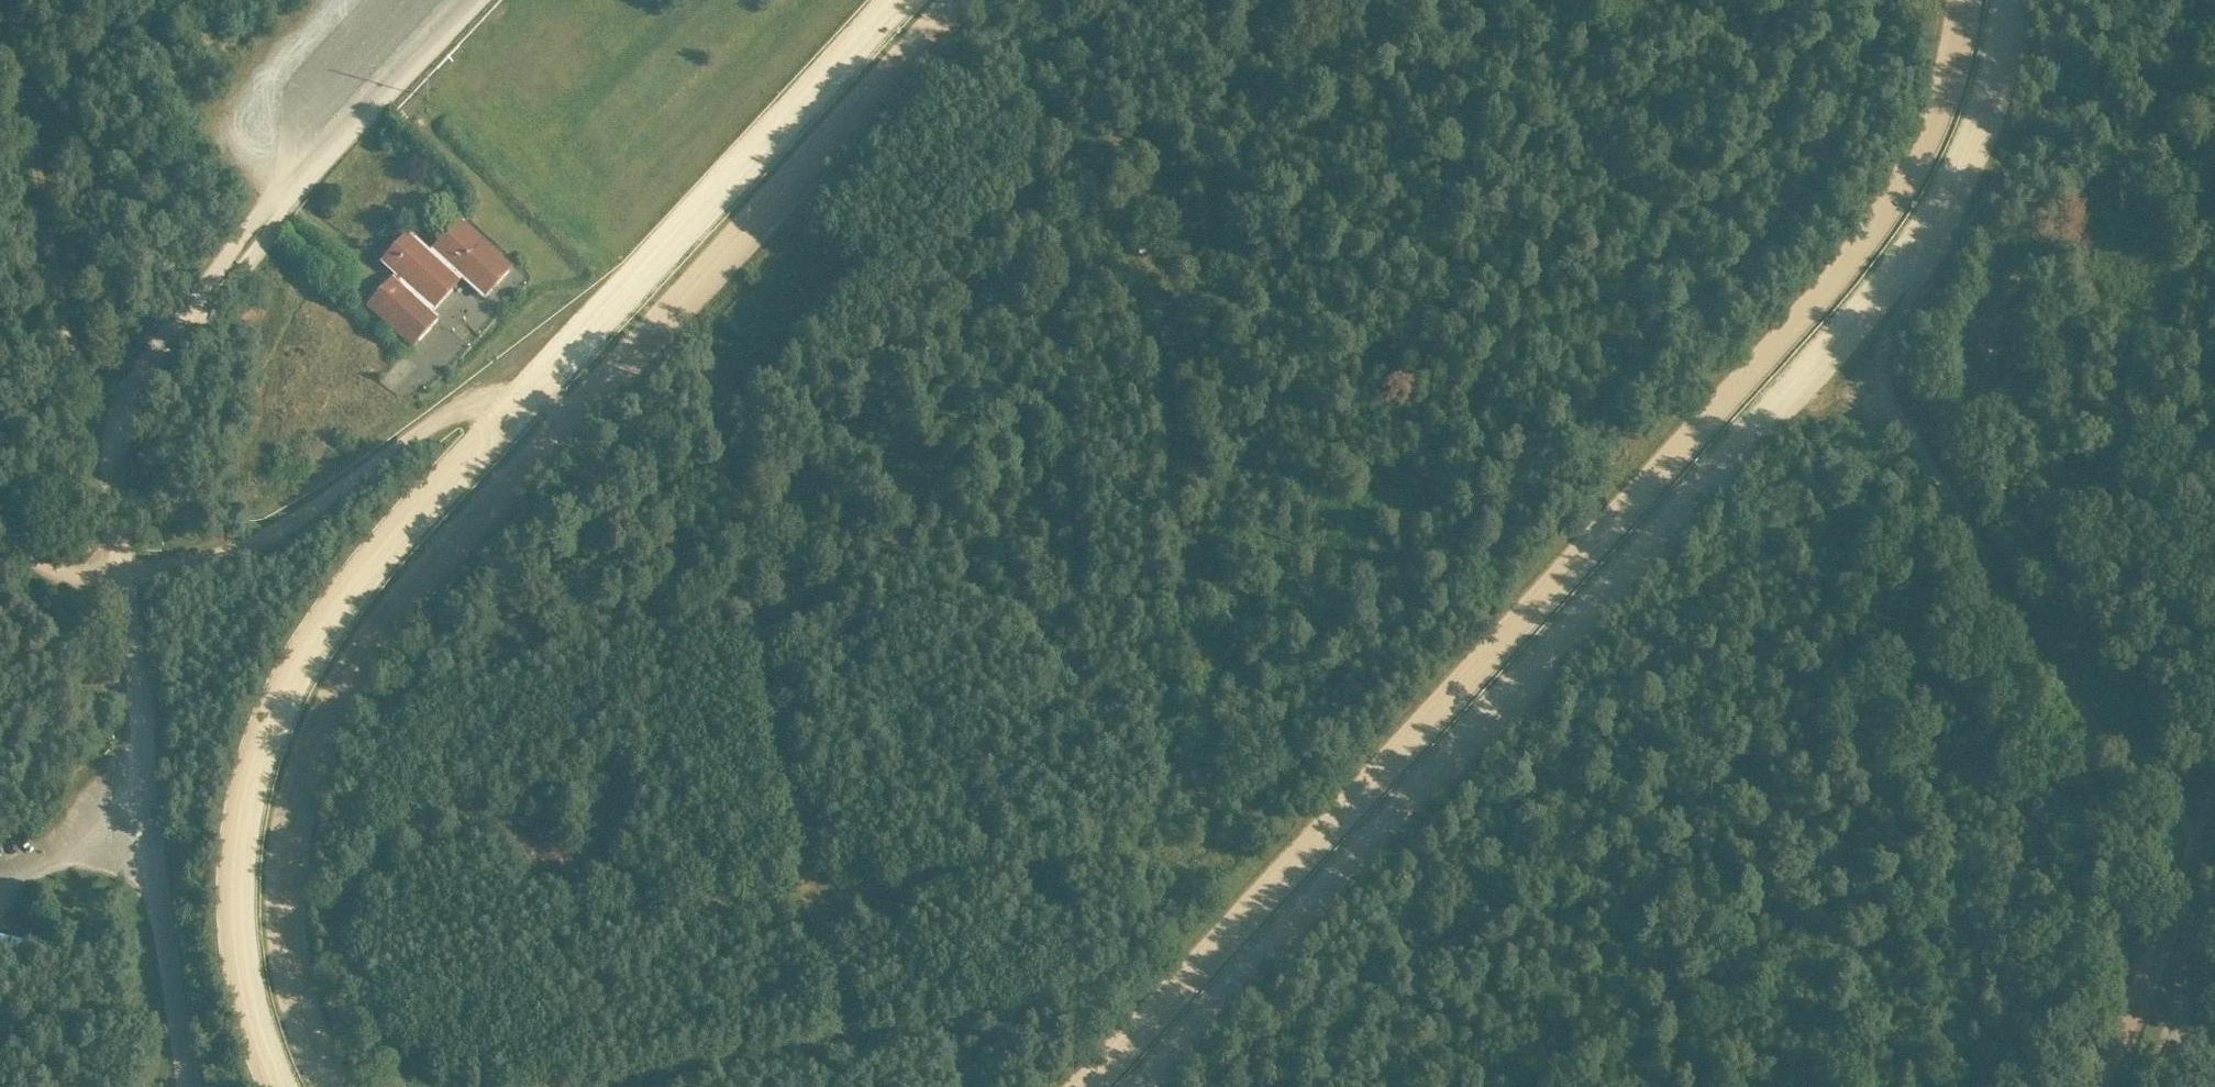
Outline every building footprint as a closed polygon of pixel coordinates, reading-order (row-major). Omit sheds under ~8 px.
[(510,272),(459,226),(430,257),(409,238),(382,267),(396,280),(368,311),(412,351),(438,322),(431,315),(462,282),(483,301),(510,272)] [(28,913),(20,906),(13,915),(22,922),(28,913)]
